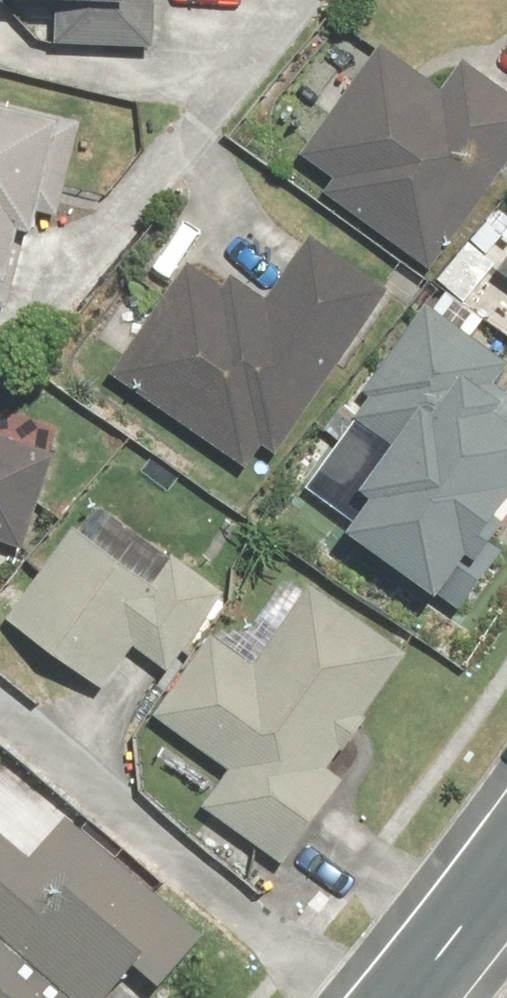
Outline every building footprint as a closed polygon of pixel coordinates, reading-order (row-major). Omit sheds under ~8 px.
[(22,14),(46,45),(165,52),(168,0),(22,0),(22,14)] [(310,155),(336,173),(326,186),(440,267),(506,173),(506,88),(470,62),(448,92),(386,48),(310,155)] [(84,115),(0,96),(0,303),(21,308),(40,225),(58,229),(84,115)] [(160,393),(152,404),(252,469),(270,442),(296,459),(403,291),(314,234),(274,295),(239,273),(233,283),(197,260),(126,371),(160,393)] [(438,297),(366,390),(378,399),(360,423),(370,430),(321,494),(456,597),(506,530),(506,351),(438,297)] [(35,547),(67,455),(54,451),(62,427),(0,406),(0,535),(35,547)] [(79,526),(14,618),(111,687),(142,643),(180,670),(239,587),(186,549),(181,555),(110,503),(89,533),(79,526)] [(263,655),(219,627),(159,720),(231,766),(188,833),(257,878),(275,851),(295,865),(354,774),(342,767),(418,648),(318,583),(311,594),(293,582),(266,625),(278,632),(263,655)] [(150,970),(177,994),(225,940),(10,749),(0,761),(0,997),(124,997),(150,970)]
